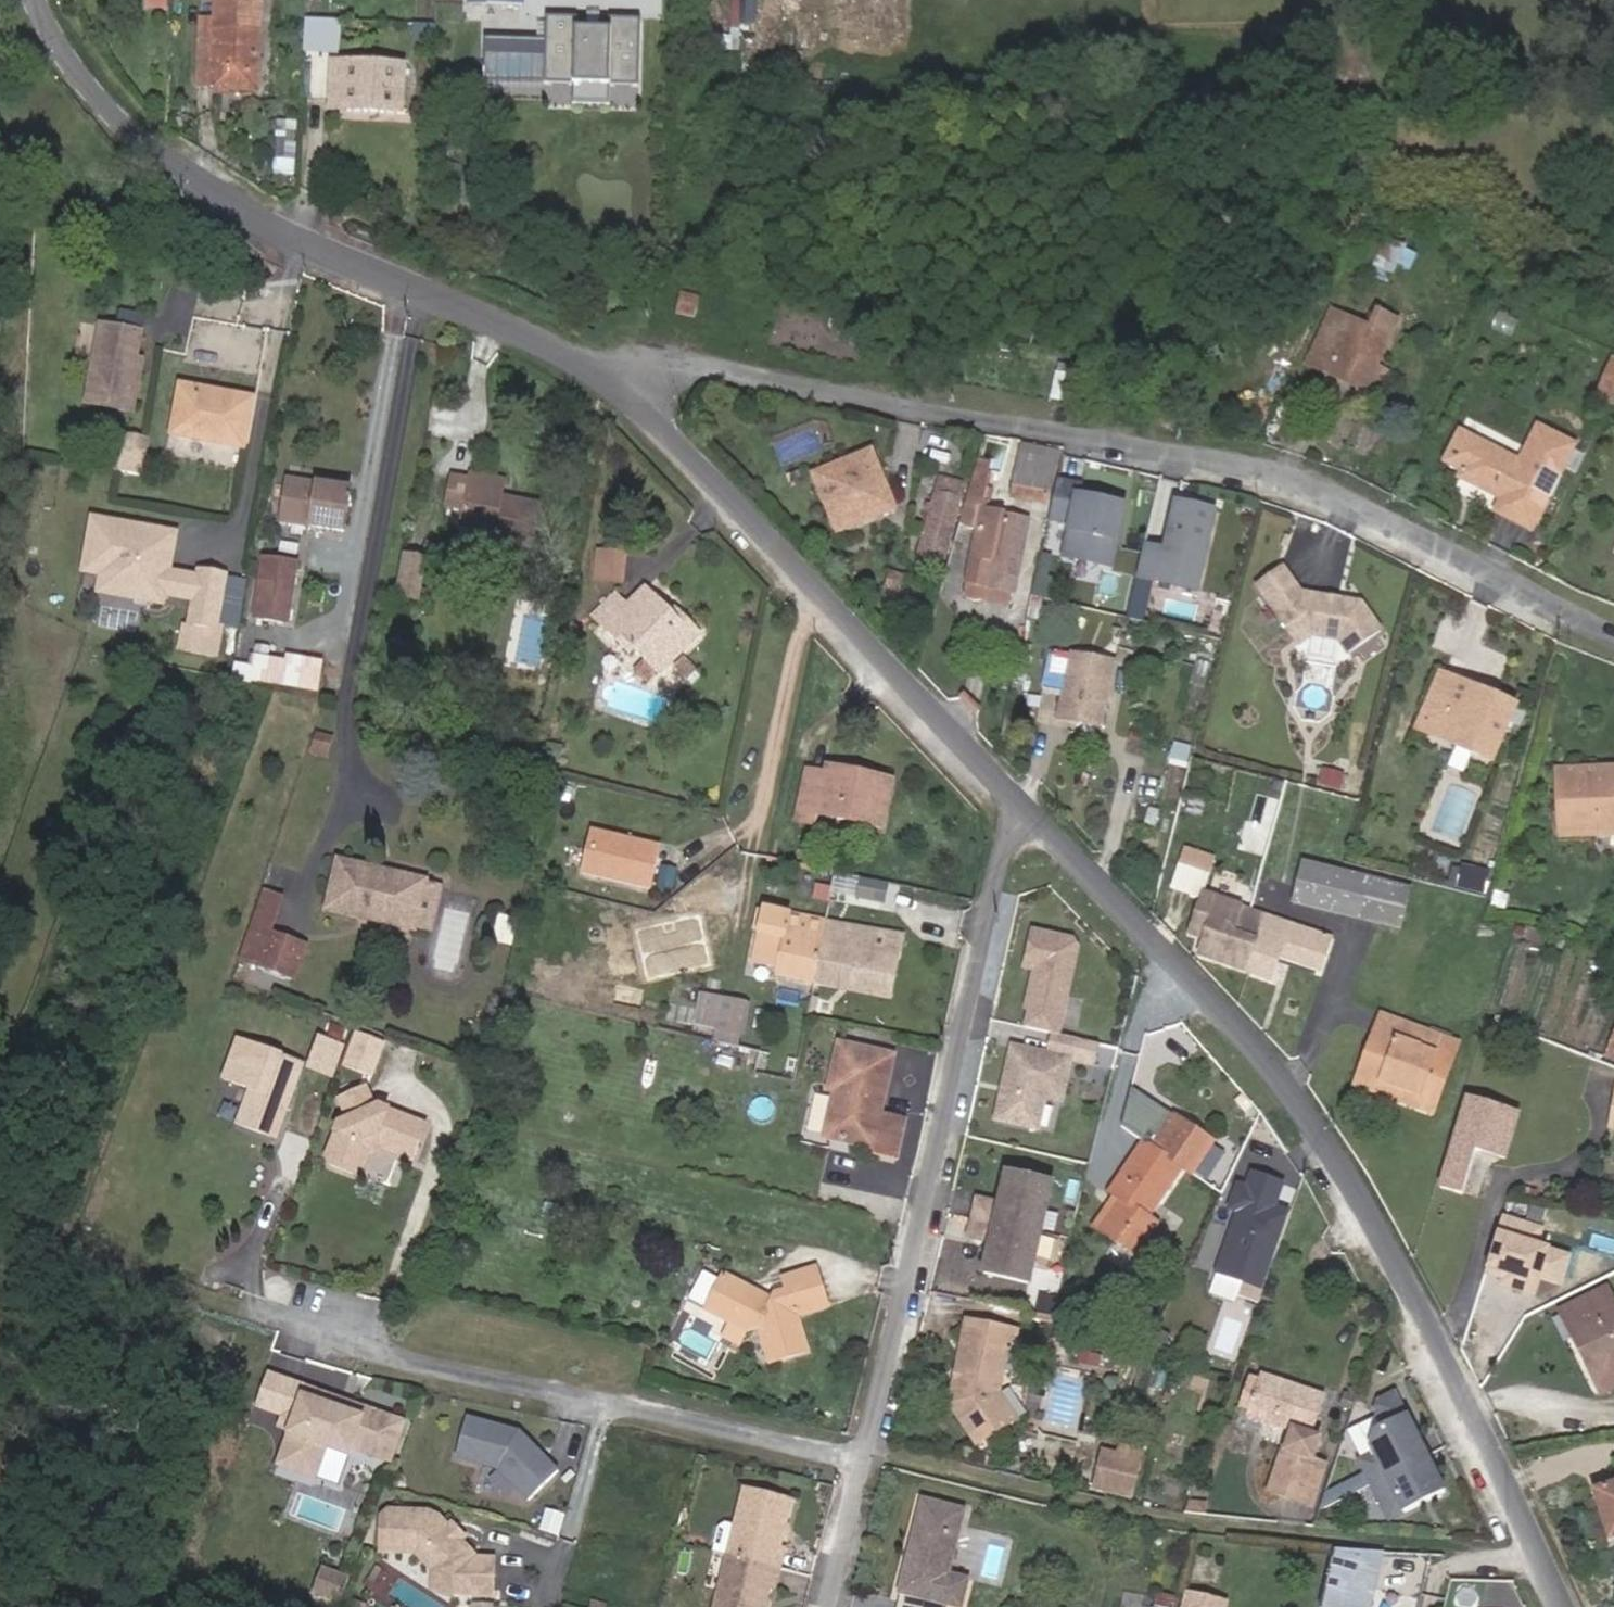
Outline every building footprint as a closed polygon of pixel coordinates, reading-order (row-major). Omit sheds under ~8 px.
[(167,0),(146,0),(146,9),(167,10),(167,0)] [(256,91),(260,0),(217,0),(216,20),(214,89),(256,91)] [(521,0),(468,0),(468,6),(521,8),(521,0)] [(200,88),(214,89),(216,20),(202,20),(200,88)] [(304,20),(304,47),(333,48),(333,21),(304,20)] [(645,90),(645,24),(615,24),(615,35),(588,35),(588,91),(616,91),(645,90)] [(434,42),(435,26),(414,25),(414,40),(434,42)] [(588,91),(588,35),(581,35),(581,25),(552,25),(552,91),(582,91),(588,91)] [(400,115),(403,68),(334,63),(332,109),(400,115)] [(616,113),(616,91),(588,91),(582,91),(582,114),(616,113)] [(276,119),(273,159),(293,160),(296,120),(276,119)] [(730,156),(727,138),(712,140),(715,158),(730,156)] [(1413,231),(1397,224),(1378,264),(1394,271),(1413,231)] [(679,292),(675,315),(695,319),(700,296),(679,292)] [(1327,373),(1353,320),(1333,311),(1308,364),(1327,373)] [(1347,382),(1371,329),(1353,320),(1327,373),(1347,382)] [(83,324),(75,352),(89,356),(97,328),(83,324)] [(1390,338),(1371,329),(1347,382),(1359,388),(1367,370),(1374,373),(1390,338)] [(134,416),(140,381),(136,374),(143,337),(104,330),(89,407),(134,416)] [(1613,406),(1613,360),(1613,359),(1596,397),(1613,406)] [(1051,367),(1041,366),(1039,378),(1049,378),(1051,367)] [(1367,370),(1359,388),(1366,391),(1374,373),(1367,370)] [(1053,400),(1070,403),(1073,379),(1056,376),(1053,400)] [(214,397),(183,391),(182,396),(213,402),(214,397)] [(174,438),(244,451),(253,404),(214,397),(213,402),(182,396),(174,438)] [(1519,463),(1480,445),(1462,436),(1447,467),(1465,475),(1462,482),(1505,503),(1499,515),(1535,531),(1577,446),(1537,426),(1519,463)] [(142,472),(149,434),(127,431),(120,468),(142,472)] [(832,517),(844,522),(887,507),(894,493),(878,449),(869,444),(822,461),(816,473),(832,517)] [(1014,499),(1031,502),(1045,505),(1056,456),(1024,449),(1014,499)] [(987,474),(989,462),(976,459),(973,471),(987,474)] [(470,471),(469,477),(469,481),(503,488),(505,478),(470,471)] [(987,474),(973,471),(966,493),(985,498),(993,476),(987,474)] [(469,481),(469,477),(450,473),(445,504),(464,507),(461,522),(494,530),(492,539),(536,548),(544,507),(502,498),(503,488),(469,481)] [(942,479),(938,493),(959,500),(963,486),(942,479)] [(289,480),(282,521),(343,532),(350,491),(289,480)] [(1112,567),(1124,509),(1079,500),(1082,485),(1056,480),(1048,520),(1072,525),(1065,558),(1112,567)] [(959,500),(938,493),(920,560),(941,566),(959,500)] [(978,527),(983,508),(985,498),(966,493),(958,522),(978,527)] [(1045,505),(1031,502),(1029,511),(1042,514),(1045,505)] [(1196,591),(1214,512),(1176,504),(1165,551),(1144,546),(1137,578),(1152,581),(1196,591)] [(1027,521),(986,509),(966,576),(969,581),(974,584),(979,585),(983,585),(987,583),(990,582),(1008,588),(1027,521)] [(178,533),(95,518),(88,560),(106,564),(104,573),(122,576),(119,594),(165,602),(167,594),(172,567),(178,533)] [(624,549),(596,546),(592,577),(620,580),(624,549)] [(1037,552),(1034,593),(1050,594),(1053,554),(1037,552)] [(414,598),(422,557),(401,553),(393,594),(414,598)] [(252,617),(267,619),(278,562),(263,559),(252,617)] [(278,562),(267,619),(289,623),(300,565),(278,562)] [(1286,565),(1257,585),(1299,646),(1313,636),(1338,641),(1348,655),(1383,631),(1364,602),(1303,592),(1286,565)] [(201,572),(172,567),(167,594),(196,599),(201,572)] [(218,626),(227,578),(201,572),(196,599),(191,627),(217,631),(218,626)] [(966,576),(961,594),(962,594),(963,595),(964,596),(965,596),(966,597),(967,598),(968,598),(969,599),(970,599),(971,599),(973,600),(974,600),(975,600),(976,600),(977,600),(978,601),(979,601),(980,601),(981,601),(982,600),(983,600),(984,600),(985,600),(986,600),(988,600),(989,599),(990,599),(991,598),(1004,602),(1008,588),(990,582),(987,583),(983,585),(979,585),(974,584),(969,581),(966,576)] [(240,630),(248,581),(227,578),(218,626),(240,630)] [(1143,622),(1152,581),(1137,578),(1128,618),(1143,622)] [(606,627),(621,642),(627,634),(639,645),(652,657),(663,668),(664,669),(702,629),(688,615),(681,622),(670,610),(645,586),(629,603),(606,627)] [(606,627),(629,603),(615,591),(592,615),(606,627)] [(675,603),(670,610),(681,622),(688,615),(675,603)] [(97,621),(129,631),(134,615),(102,605),(97,621)] [(216,657),(220,638),(216,637),(217,631),(191,627),(184,626),(180,650),(216,657)] [(627,634),(621,642),(632,652),(639,645),(627,634)] [(1080,715),(1079,723),(1098,728),(1112,664),(1052,650),(1044,687),(1064,691),(1060,711),(1080,715)] [(688,651),(678,661),(691,674),(701,664),(688,651)] [(652,657),(642,668),(653,678),(663,668),(652,657)] [(235,678),(251,681),(252,679),(257,680),(260,666),(239,662),(235,678)] [(1439,675),(1419,720),(1454,735),(1448,747),(1490,767),(1516,709),(1496,700),(1493,708),(1473,699),(1477,692),(1439,675)] [(1496,700),(1477,692),(1473,699),(1493,708),(1496,700)] [(1058,719),(1079,723),(1080,715),(1060,711),(1058,719)] [(1454,735),(1419,720),(1414,732),(1448,747),(1454,735)] [(329,759),(335,736),(317,731),(311,754),(329,759)] [(1170,759),(1189,763),(1192,745),(1173,741),(1170,759)] [(860,779),(862,769),(828,762),(826,771),(860,779)] [(810,768),(808,775),(825,779),(826,771),(810,768)] [(825,779),(808,775),(799,818),(819,823),(822,810),(885,825),(896,777),(862,769),(860,779),(826,771),(825,779)] [(1355,778),(1324,769),(1320,786),(1351,794),(1355,778)] [(1557,830),(1613,827),(1613,773),(1554,777),(1557,830)] [(1199,816),(1203,800),(1187,796),(1183,812),(1199,816)] [(653,878),(660,846),(591,831),(584,862),(653,878)] [(1215,864),(1185,853),(1180,866),(1211,876),(1215,864)] [(340,862),(328,910),(413,931),(425,883),(340,862)] [(653,878),(584,862),(582,873),(651,888),(653,878)] [(1357,917),(1368,882),(1338,873),(1306,865),(1303,876),(1296,901),(1327,909),(1357,917)] [(1456,889),(1488,892),(1490,868),(1458,865),(1456,889)] [(1204,896),(1211,876),(1180,866),(1172,890),(1202,901),(1204,896)] [(1405,892),(1368,882),(1357,917),(1400,928),(1404,911),(1409,893),(1405,892)] [(425,883),(413,932),(430,935),(442,887),(425,883)] [(884,909),(889,890),(861,883),(856,902),(884,909)] [(271,930),(283,896),(261,887),(237,958),(258,966),(271,930)] [(1248,973),(1267,917),(1204,896),(1202,901),(1195,922),(1210,927),(1201,956),(1248,973)] [(776,973),(814,980),(825,924),(766,912),(755,960),(778,965),(776,973)] [(1284,945),(1324,958),(1330,938),(1267,917),(1248,973),(1272,981),(1280,957),(1284,945)] [(484,919),(483,937),(511,940),(513,921),(484,919)] [(825,924),(814,980),(892,995),(904,940),(825,924)] [(1075,937),(1036,928),(1028,965),(1036,967),(1027,1006),(1031,1007),(1026,1028),(1057,1035),(1060,1036),(1081,944),(1075,937)] [(289,977),(302,942),(271,930),(258,966),(289,977)] [(1280,957),(1320,971),(1324,958),(1284,945),(1280,957)] [(740,1045),(747,1000),(702,992),(697,1022),(720,1026),(718,1041),(740,1045)] [(1419,1047),(1425,1030),(1384,1016),(1378,1033),(1419,1047)] [(371,1074),(384,1038),(352,1027),(340,1062),(371,1074)] [(1433,1109),(1456,1042),(1425,1030),(1419,1047),(1378,1033),(1363,1075),(1401,1088),(1398,1097),(1433,1109)] [(319,1070),(330,1038),(320,1035),(309,1066),(319,1070)] [(1073,1061),(1078,1040),(1060,1036),(1057,1035),(1052,1056),(1073,1061)] [(332,1075),(343,1043),(330,1038),(319,1070),(332,1075)] [(1115,1071),(1120,1051),(1120,1050),(1078,1040),(1073,1061),(1115,1071)] [(276,1138),(302,1064),(237,1041),(224,1079),(250,1089),(238,1124),(276,1138)] [(894,1158),(901,1120),(878,1116),(889,1053),(838,1043),(828,1090),(835,1092),(826,1138),(870,1146),(870,1152),(894,1158)] [(1007,1122),(1023,1050),(1016,1048),(999,1120),(1007,1122)] [(1018,1124),(1035,1052),(1023,1050),(1007,1122),(1018,1124)] [(1056,1133),(1073,1061),(1035,1052),(1018,1124),(1056,1133)] [(413,1159),(427,1123),(376,1104),(376,1107),(366,1087),(339,1098),(348,1119),(339,1123),(327,1156),(331,1164),(355,1173),(363,1169),(370,1151),(380,1146),(413,1159)] [(1150,1143),(1169,1114),(1132,1088),(1122,1125),(1147,1142),(1150,1143)] [(1502,1155),(1515,1111),(1469,1096),(1441,1184),(1458,1190),(1472,1146),(1502,1155)] [(1149,1220),(1184,1168),(1196,1133),(1169,1114),(1150,1143),(1147,1142),(1111,1193),(1114,1196),(1121,1201),(1100,1231),(1136,1256),(1157,1225),(1149,1220)] [(1196,1133),(1184,1168),(1192,1173),(1212,1144),(1196,1133)] [(991,1242),(1007,1174),(1006,1173),(999,1205),(989,1202),(981,1240),(991,1242)] [(1030,1282),(1051,1183),(1007,1174),(991,1242),(985,1273),(1030,1282)] [(1284,1189),(1253,1178),(1248,1193),(1239,1190),(1231,1212),(1240,1215),(1219,1275),(1265,1291),(1287,1229),(1271,1224),(1284,1189)] [(1094,1227),(1100,1231),(1121,1201),(1114,1196),(1094,1227)] [(981,1240),(989,1202),(977,1200),(969,1237),(981,1240)] [(754,1296),(756,1292),(727,1276),(709,1309),(729,1321),(746,1330),(761,1326),(772,1362),(808,1351),(797,1313),(828,1304),(816,1267),(785,1277),(790,1290),(778,1294),(774,1301),(762,1295),(760,1300),(754,1296)] [(1593,1377),(1613,1367),(1613,1303),(1603,1280),(1590,1286),(1595,1296),(1571,1308),(1591,1348),(1582,1353),(1593,1377)] [(762,1295),(756,1292),(754,1296),(760,1300),(762,1295)] [(1561,1313),(1582,1353),(1591,1348),(1571,1308),(1561,1313)] [(746,1330),(729,1321),(722,1335),(738,1344),(746,1330)] [(963,1352),(1008,1361),(1010,1352),(1017,1354),(1022,1331),(977,1323),(972,1343),(965,1342),(963,1352)] [(953,1402),(977,1445),(1018,1424),(1000,1395),(1008,1361),(963,1352),(960,1366),(967,1368),(963,1384),(957,1382),(953,1402)] [(1096,1369),(1098,1357),(1082,1353),(1079,1365),(1096,1369)] [(1154,1398),(1155,1358),(1132,1358),(1131,1398),(1154,1398)] [(1593,1377),(1601,1393),(1613,1387),(1613,1367),(1593,1377)] [(1251,1415),(1282,1426),(1295,1390),(1263,1380),(1251,1415)] [(390,1460),(403,1418),(304,1385),(280,1455),(307,1465),(321,1458),(325,1446),(348,1454),(351,1446),(390,1460)] [(1295,1390),(1282,1426),(1294,1430),(1272,1494),(1304,1504),(1313,1479),(1321,1481),(1326,1465),(1309,1460),(1316,1438),(1309,1435),(1322,1400),(1295,1390)] [(1443,1490),(1393,1392),(1377,1400),(1374,1410),(1382,1426),(1373,1431),(1368,1445),(1372,1453),(1358,1460),(1364,1472),(1370,1483),(1388,1519),(1443,1490)] [(523,1431),(470,1416),(458,1458),(495,1469),(527,1502),(560,1469),(523,1431)] [(1142,1456),(1145,1444),(1133,1441),(1130,1453),(1142,1456)] [(1130,1453),(1105,1447),(1096,1484),(1133,1492),(1142,1456),(1130,1453)] [(1324,1493),(1318,1509),(1370,1483),(1364,1472),(1324,1493)] [(1313,1479),(1304,1504),(1312,1507),(1321,1481),(1313,1479)] [(1612,1540),(1613,1540),(1613,1486),(1598,1491),(1612,1540)] [(745,1493),(728,1560),(780,1572),(784,1554),(778,1553),(790,1503),(745,1493)] [(926,1502),(900,1596),(928,1604),(940,1606),(965,1606),(972,1583),(952,1578),(969,1514),(926,1502)] [(448,1569),(454,1575),(453,1589),(456,1592),(495,1594),(496,1556),(477,1555),(476,1552),(440,1513),(430,1509),(390,1508),(383,1514),(382,1549),(417,1550),(434,1568),(448,1569)] [(559,1534),(564,1516),(548,1511),(542,1530),(559,1534)] [(728,1559),(735,1530),(720,1526),(712,1555),(728,1559)] [(1380,1552),(1336,1549),(1323,1599),(1353,1606),(1366,1606),(1380,1552)] [(690,1567),(691,1558),(678,1555),(677,1564),(690,1567)] [(728,1560),(716,1606),(764,1606),(769,1588),(775,1589),(780,1572),(728,1560)] [(340,1606),(350,1576),(321,1566),(310,1596),(340,1606)] [(900,1596),(898,1606),(927,1606),(928,1604),(900,1596)]
